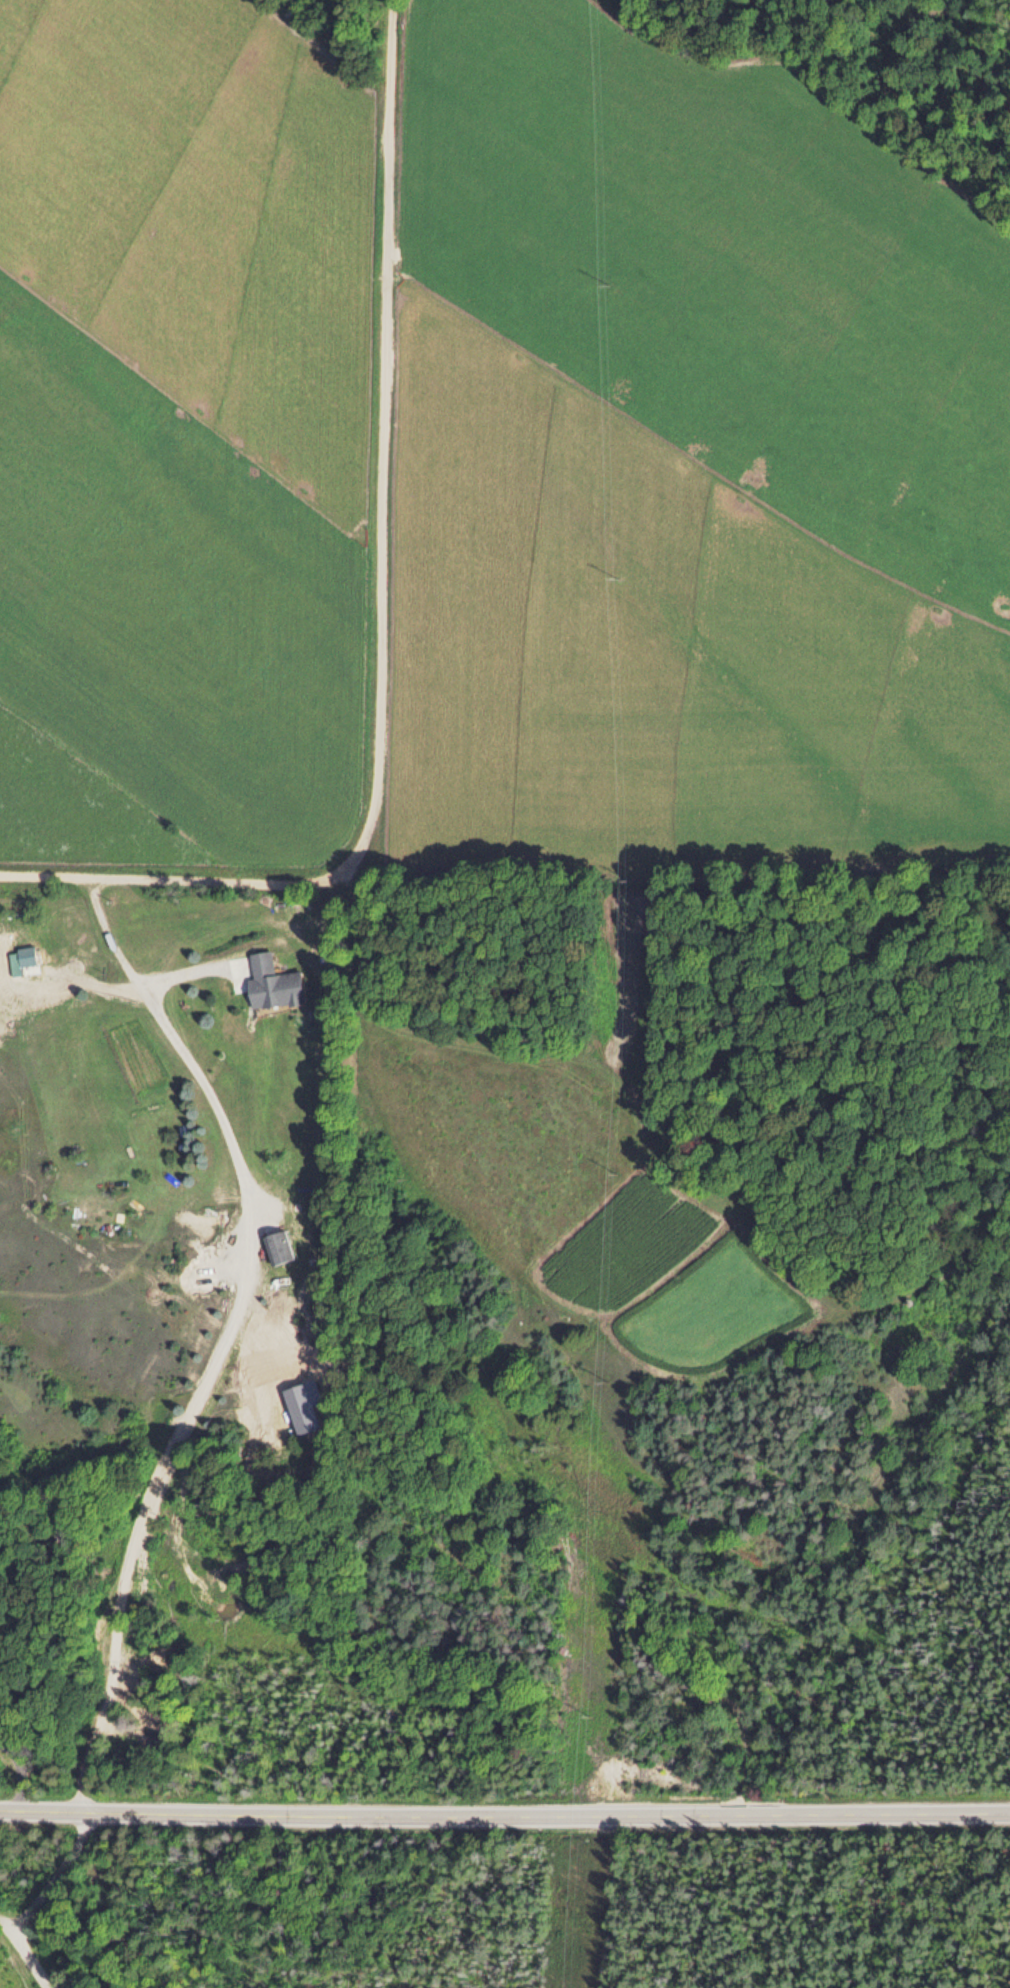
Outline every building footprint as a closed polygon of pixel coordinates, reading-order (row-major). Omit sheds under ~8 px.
[(6,950),(11,974),(20,973),(18,966),(36,963),(32,945),(6,950)] [(247,979),(251,1009),(303,1003),(300,970),(274,973),(271,950),(248,952),(251,978),(247,979)] [(262,1235),(271,1265),(293,1258),(283,1228),(262,1235)]
